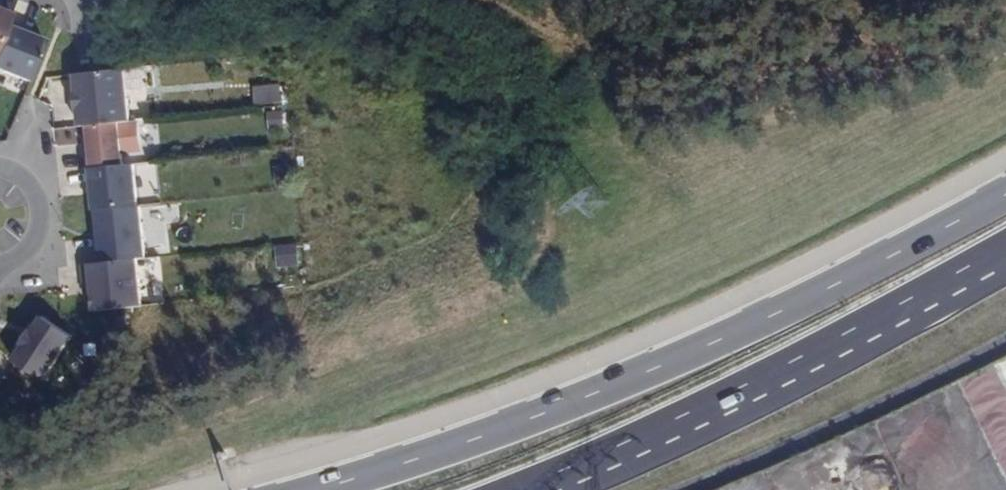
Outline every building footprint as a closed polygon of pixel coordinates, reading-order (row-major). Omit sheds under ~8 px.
[(0,25),(0,72),(27,81),(43,40),(1,23),(0,25)] [(120,67),(68,72),(73,124),(80,122),(115,119),(125,118),(120,67)] [(251,85),(253,104),(281,101),(279,82),(251,85)] [(118,160),(115,119),(80,122),(85,163),(118,160)] [(132,159),(118,160),(85,163),(89,208),(137,204),(132,159)] [(143,255),(137,204),(89,208),(95,260),(133,255),(143,255)] [(277,263),(297,261),(295,243),(275,245),(277,263)] [(138,302),(133,255),(95,260),(80,262),(86,308),(138,302)] [(61,332),(35,314),(5,357),(31,375),(61,332)]
